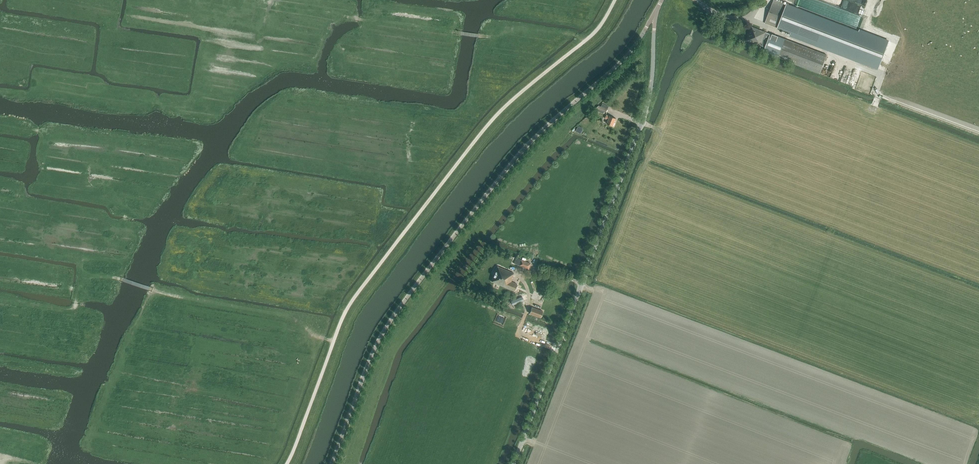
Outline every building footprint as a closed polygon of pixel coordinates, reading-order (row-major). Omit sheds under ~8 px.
[(859,30),(858,32),(774,0),(766,23),(790,33),(790,35),(878,69),(889,41),(859,30)] [(770,34),(753,27),(747,41),(761,46),(765,47),(763,52),(820,74),(827,55),(771,33),(770,34)] [(616,119),(611,116),(610,117),(607,115),(606,119),(609,120),(607,124),(613,126),(616,119)] [(529,269),(531,264),(516,258),(514,263),(529,269)] [(517,285),(511,282),(513,278),(512,278),(514,274),(498,267),(492,282),(515,291),(517,285)] [(542,312),(532,308),(529,314),(540,318),(542,312)]
